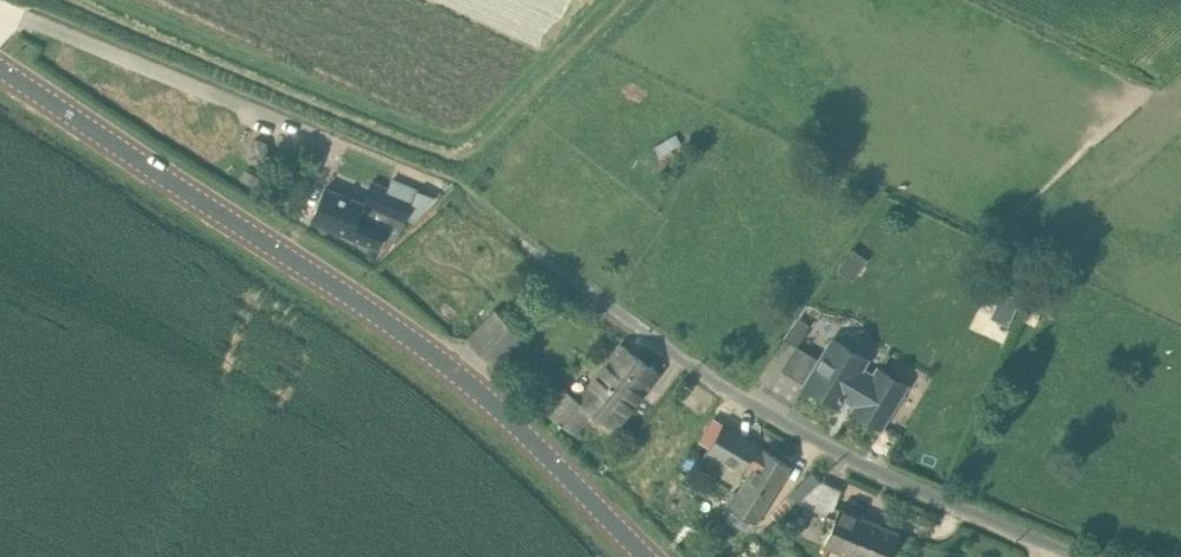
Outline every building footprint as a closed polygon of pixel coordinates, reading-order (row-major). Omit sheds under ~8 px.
[(265,192),(271,181),(246,168),(241,178),(265,192)] [(312,220),(377,247),(379,247),(383,237),(395,243),(405,221),(406,221),(414,202),(388,190),(389,188),(373,181),(364,202),(327,187),(312,220)] [(988,315),(1007,323),(1019,295),(1000,287),(988,315)] [(795,343),(807,322),(795,315),(783,336),(795,343)] [(833,337),(805,384),(839,405),(844,397),(861,368),(867,358),(833,337)] [(623,345),(601,373),(599,375),(599,376),(580,401),(565,390),(549,411),(560,420),(559,422),(561,423),(562,421),(573,429),(589,409),(614,427),(657,371),(623,345)] [(857,404),(853,410),(882,427),(907,384),(879,367),(857,404)] [(861,368),(844,397),(857,404),(874,375),(861,368)] [(756,468),(737,500),(759,513),(789,465),(766,451),(766,452),(755,446),(756,445),(730,429),(716,452),(742,467),(745,463),(746,462),(756,468)] [(842,489),(820,480),(815,493),(837,502),(842,489)] [(839,507),(824,544),(854,556),(890,556),(900,532),(839,507)]
